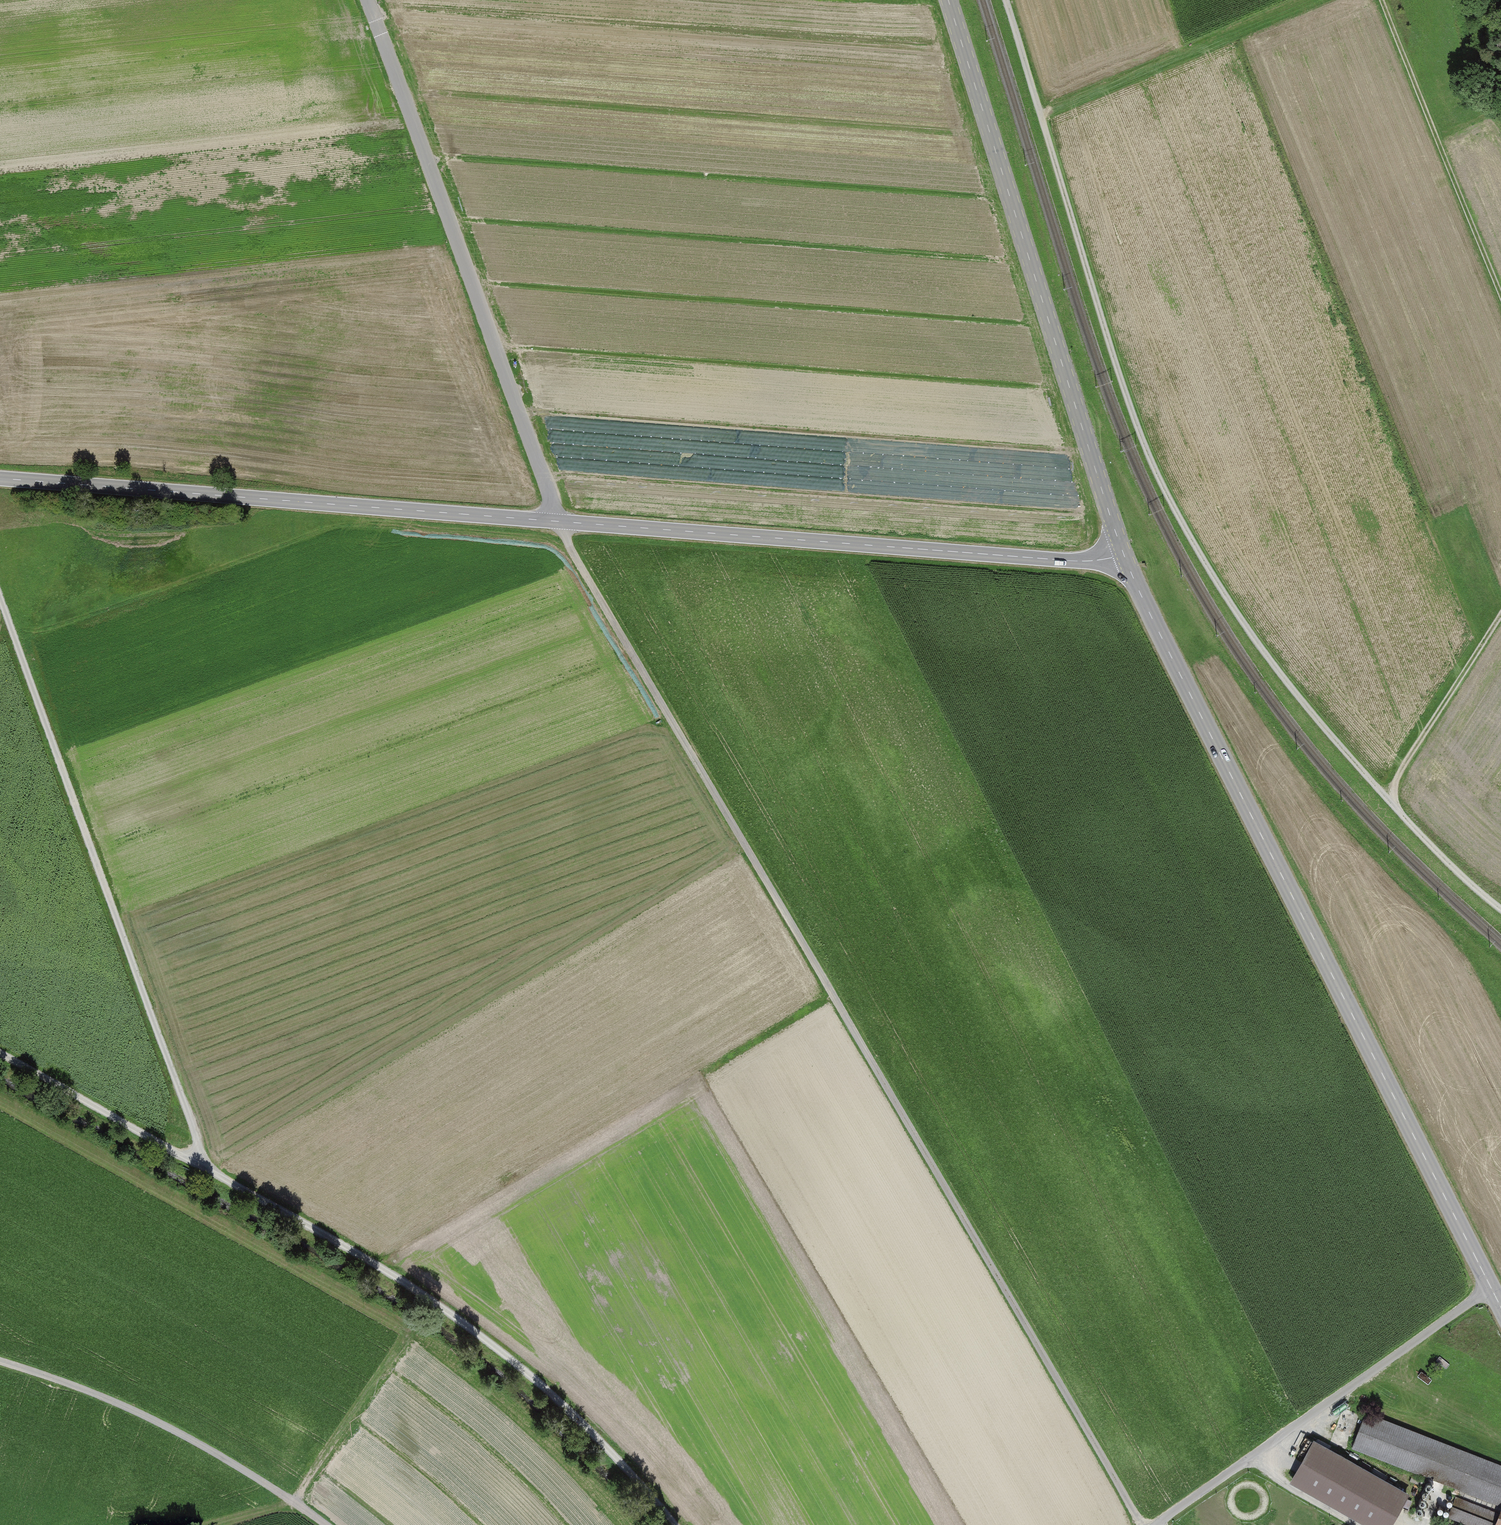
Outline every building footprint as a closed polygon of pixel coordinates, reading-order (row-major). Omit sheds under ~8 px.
[(1366,1412),(1352,1448),(1500,1505),(1500,1464),(1366,1412)] [(1313,1438),(1289,1481),(1367,1524),(1392,1524),(1410,1493),(1313,1438)] [(1470,1524),(1496,1524),(1500,1513),(1457,1496),(1449,1517),(1470,1524)]
